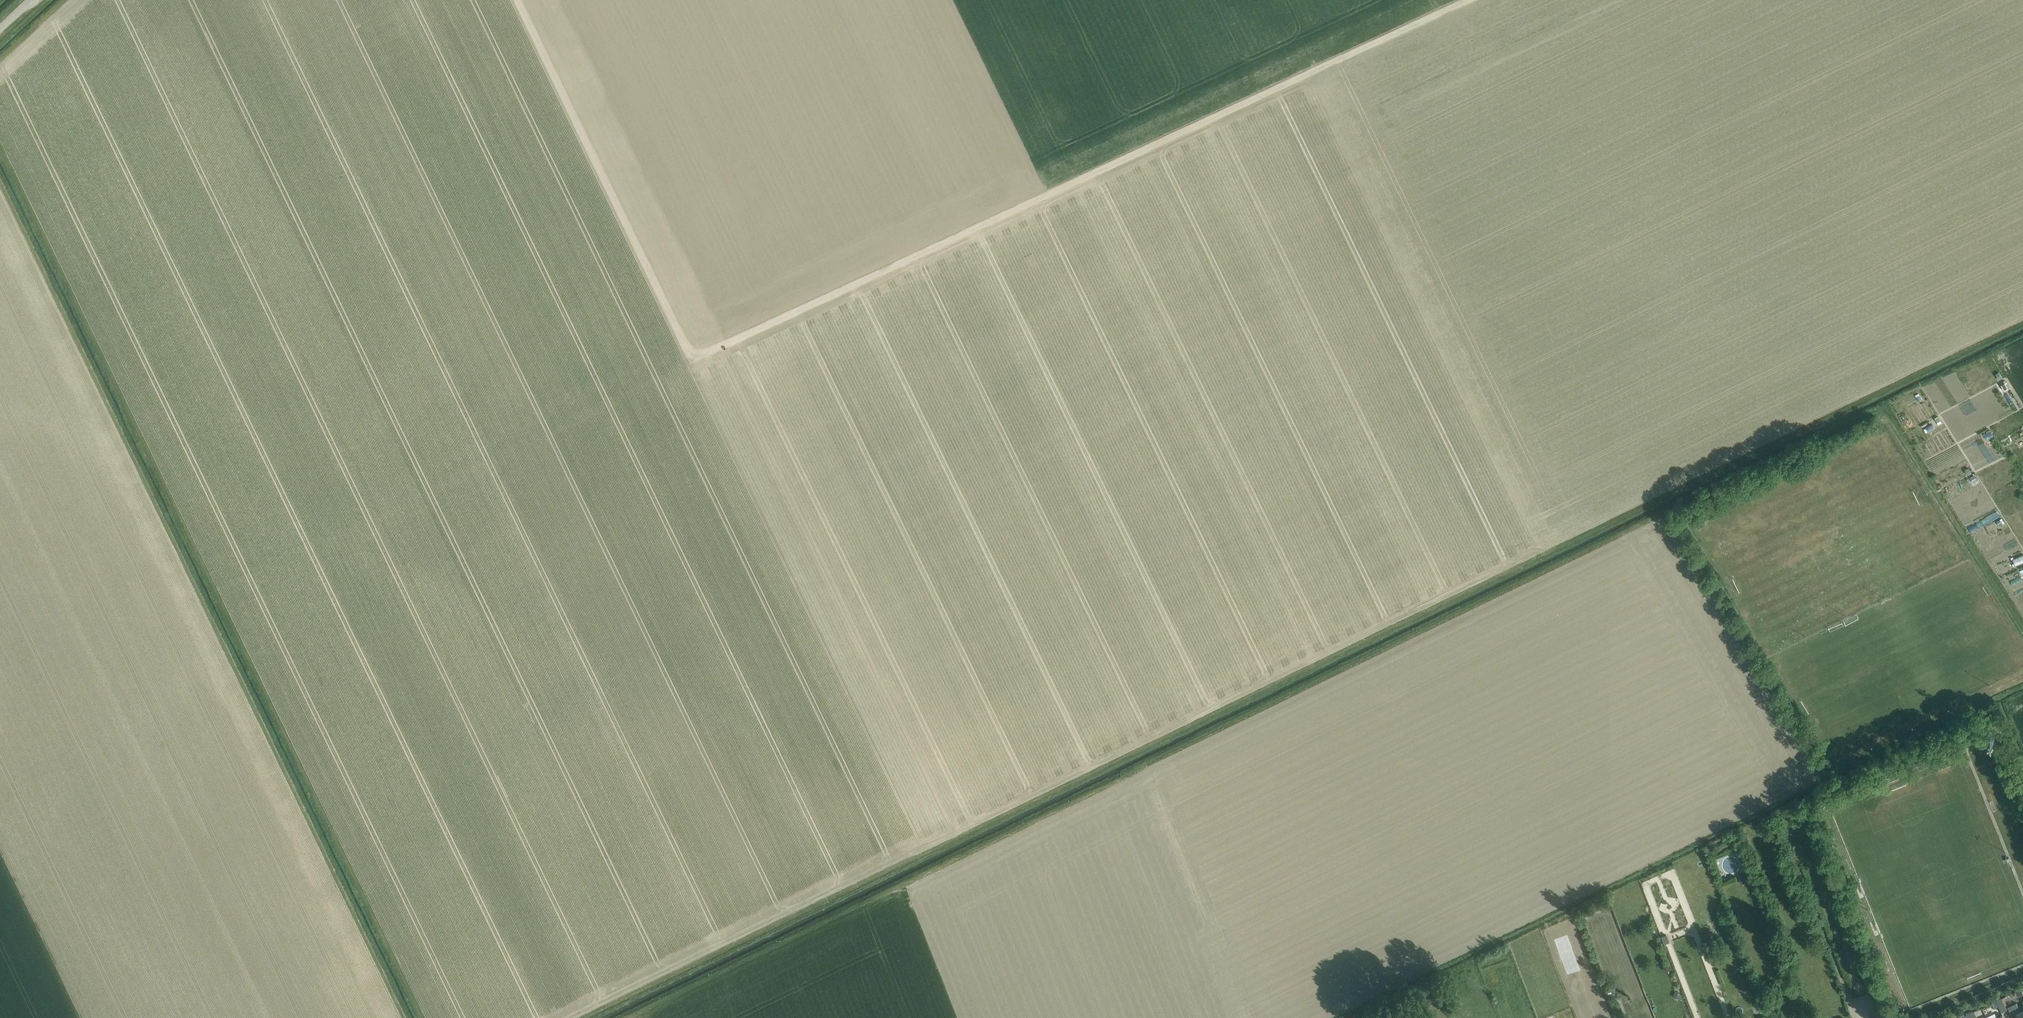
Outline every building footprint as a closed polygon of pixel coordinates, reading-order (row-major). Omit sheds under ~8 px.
[(1748,871),(1742,873),(1745,882),(1747,885),(1753,882),(1748,871)] [(1666,935),(1661,937),(1664,944),(1669,942),(1666,935)] [(1872,979),(1866,982),(1869,989),(1875,985),(1872,979)] [(1612,987),(1604,990),(1608,999),(1616,997),(1612,987)] [(2002,1012),(2007,1009),(2003,999),(1997,1002),(2002,1012)] [(2021,1011),(2017,1003),(2008,1007),(2013,1017),(2018,1015),(2020,1017),(2022,1017),(2022,1010),(2021,1011)] [(1420,1017),(1427,1017),(1423,1008),(1418,1010),(1420,1017)]
